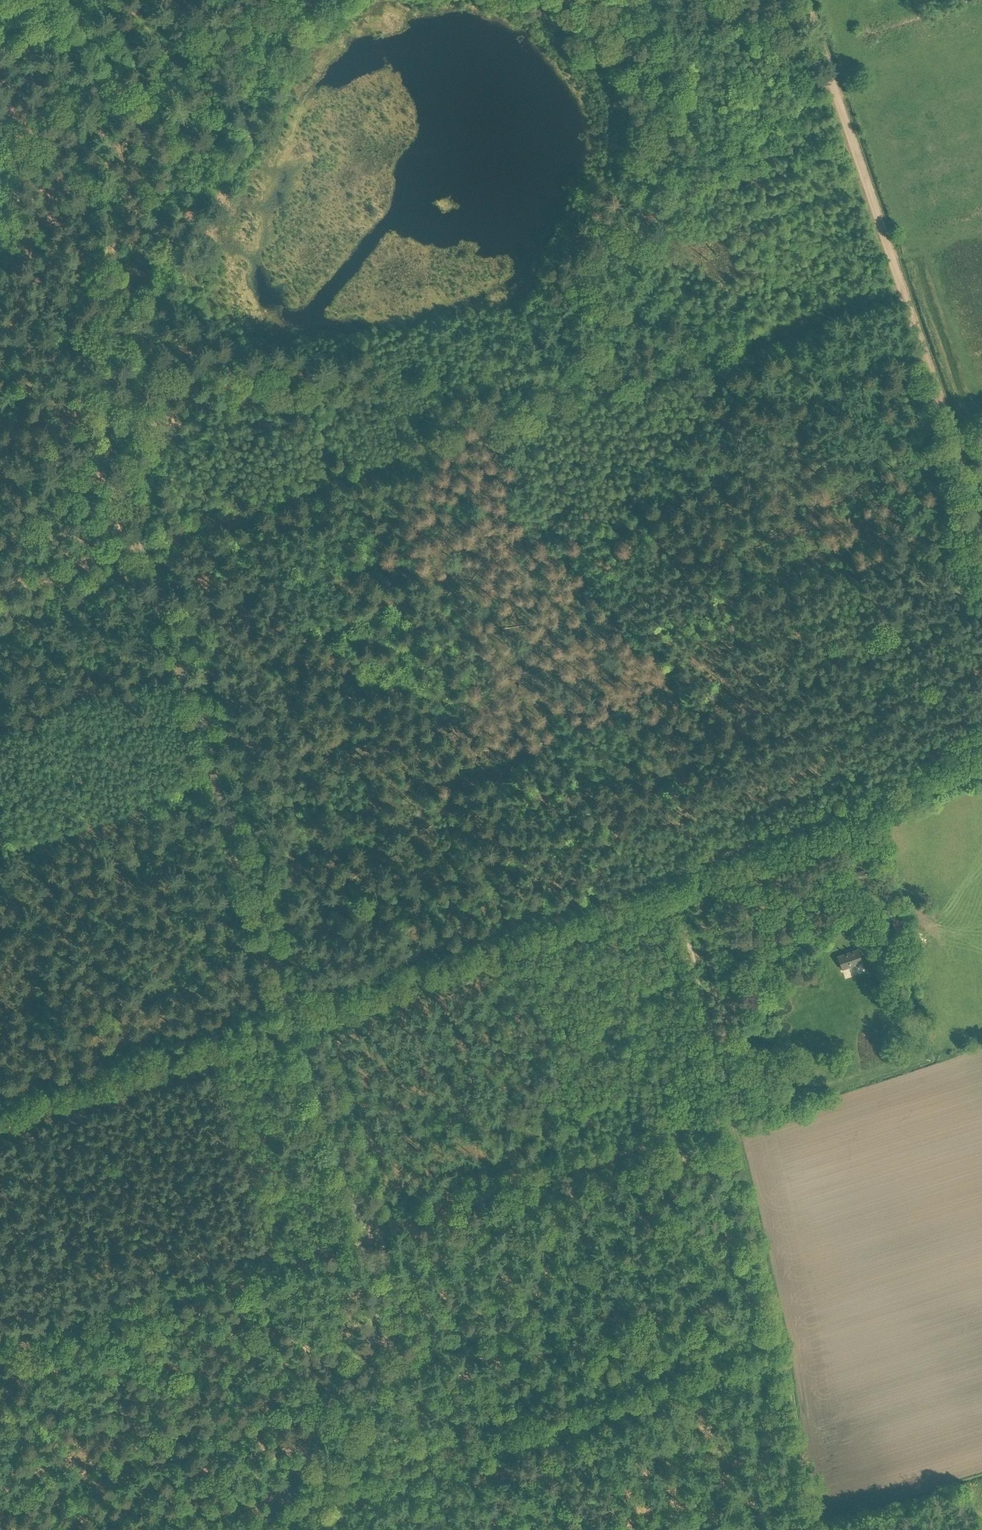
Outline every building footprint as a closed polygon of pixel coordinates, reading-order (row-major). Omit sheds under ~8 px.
[(864,870),(852,872),(853,880),(866,878),(864,870)] [(883,935),(886,945),(893,944),(890,933),(883,935)] [(857,948),(837,956),(842,969),(862,962),(857,948)]
